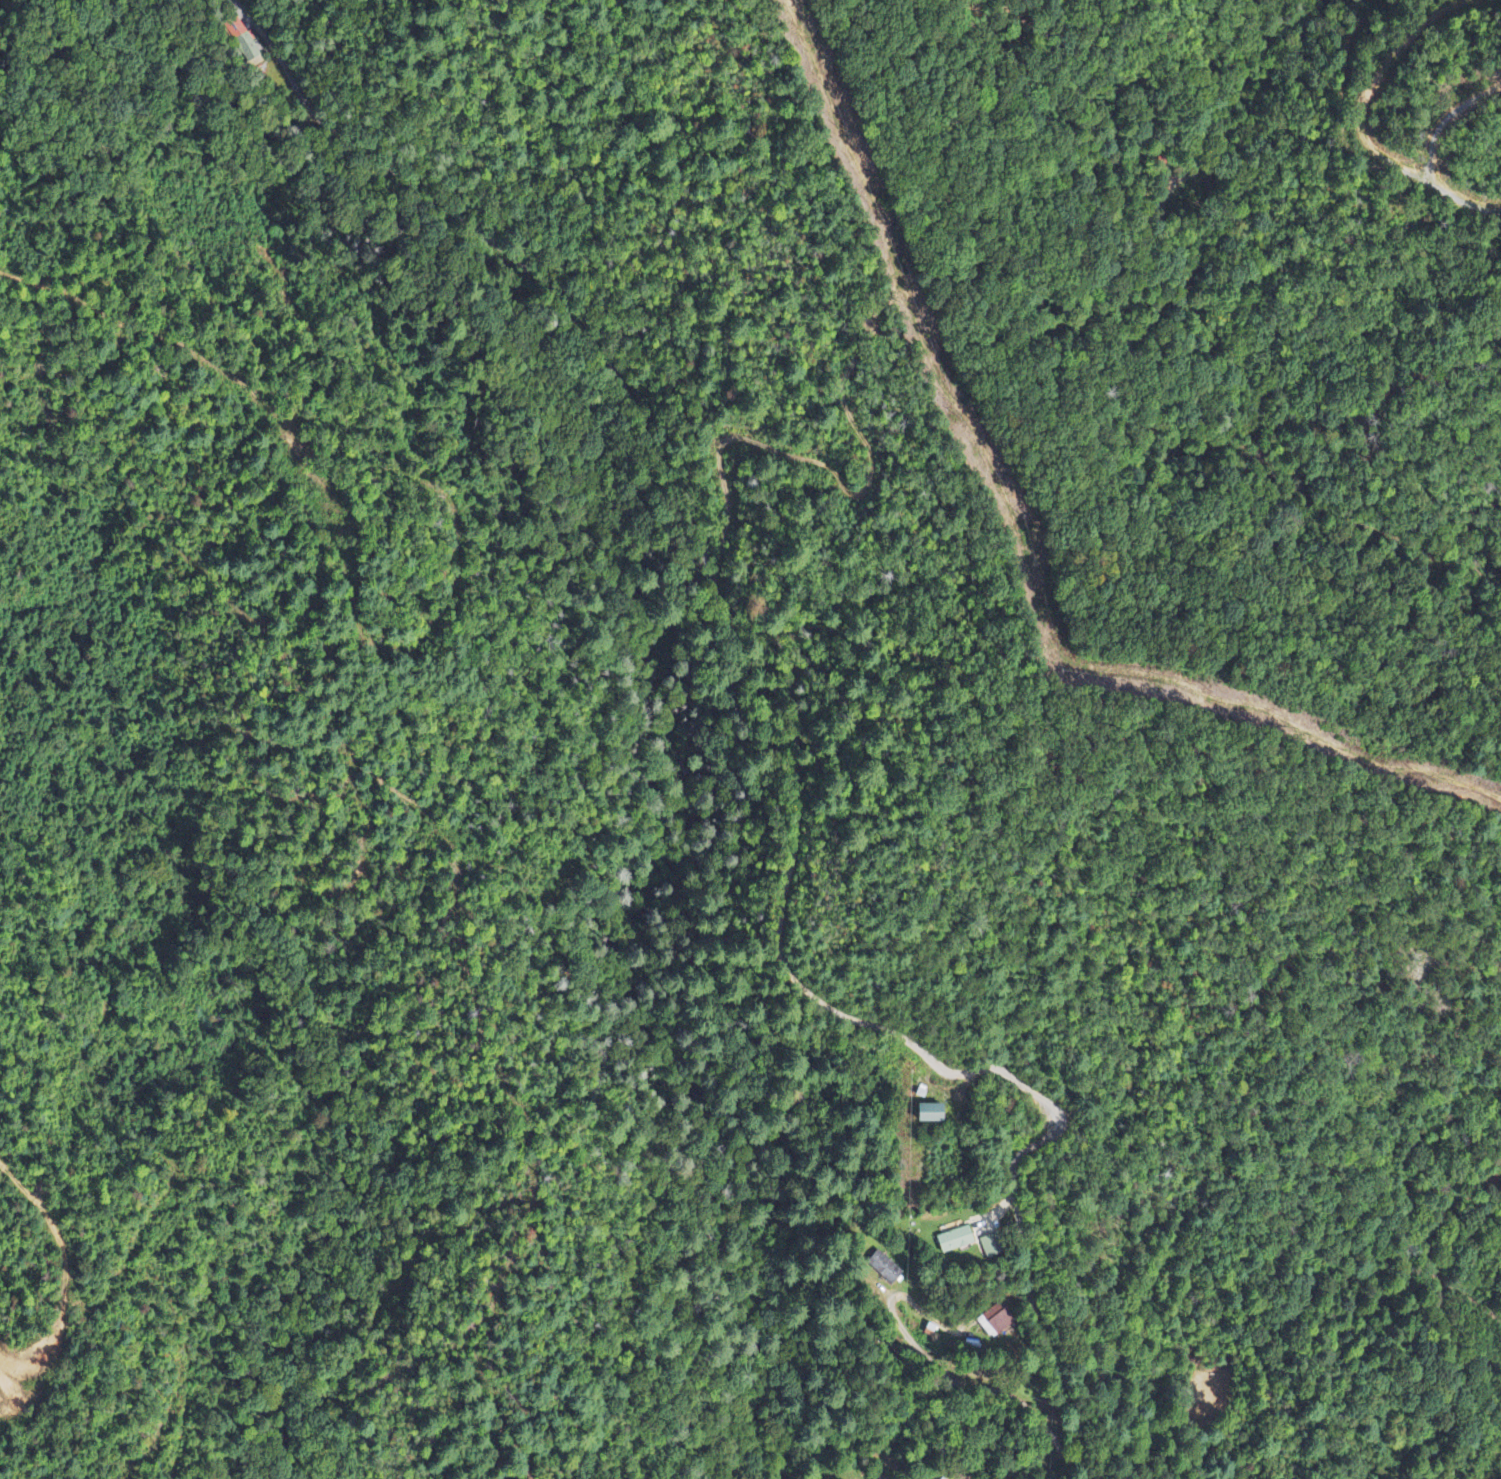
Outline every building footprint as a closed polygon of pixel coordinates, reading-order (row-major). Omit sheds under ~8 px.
[(264,62),(253,42),(252,42),(238,16),(225,22),(250,69),(264,62)] [(940,1105),(915,1105),(916,1124),(941,1124),(940,1105)] [(940,1255),(973,1245),(967,1227),(934,1237),(940,1255)] [(1000,1255),(993,1235),(978,1241),(985,1260),(1000,1255)] [(865,1264),(889,1286),(902,1272),(877,1250),(865,1264)] [(990,1341),(1012,1326),(998,1305),(975,1320),(990,1341)]
